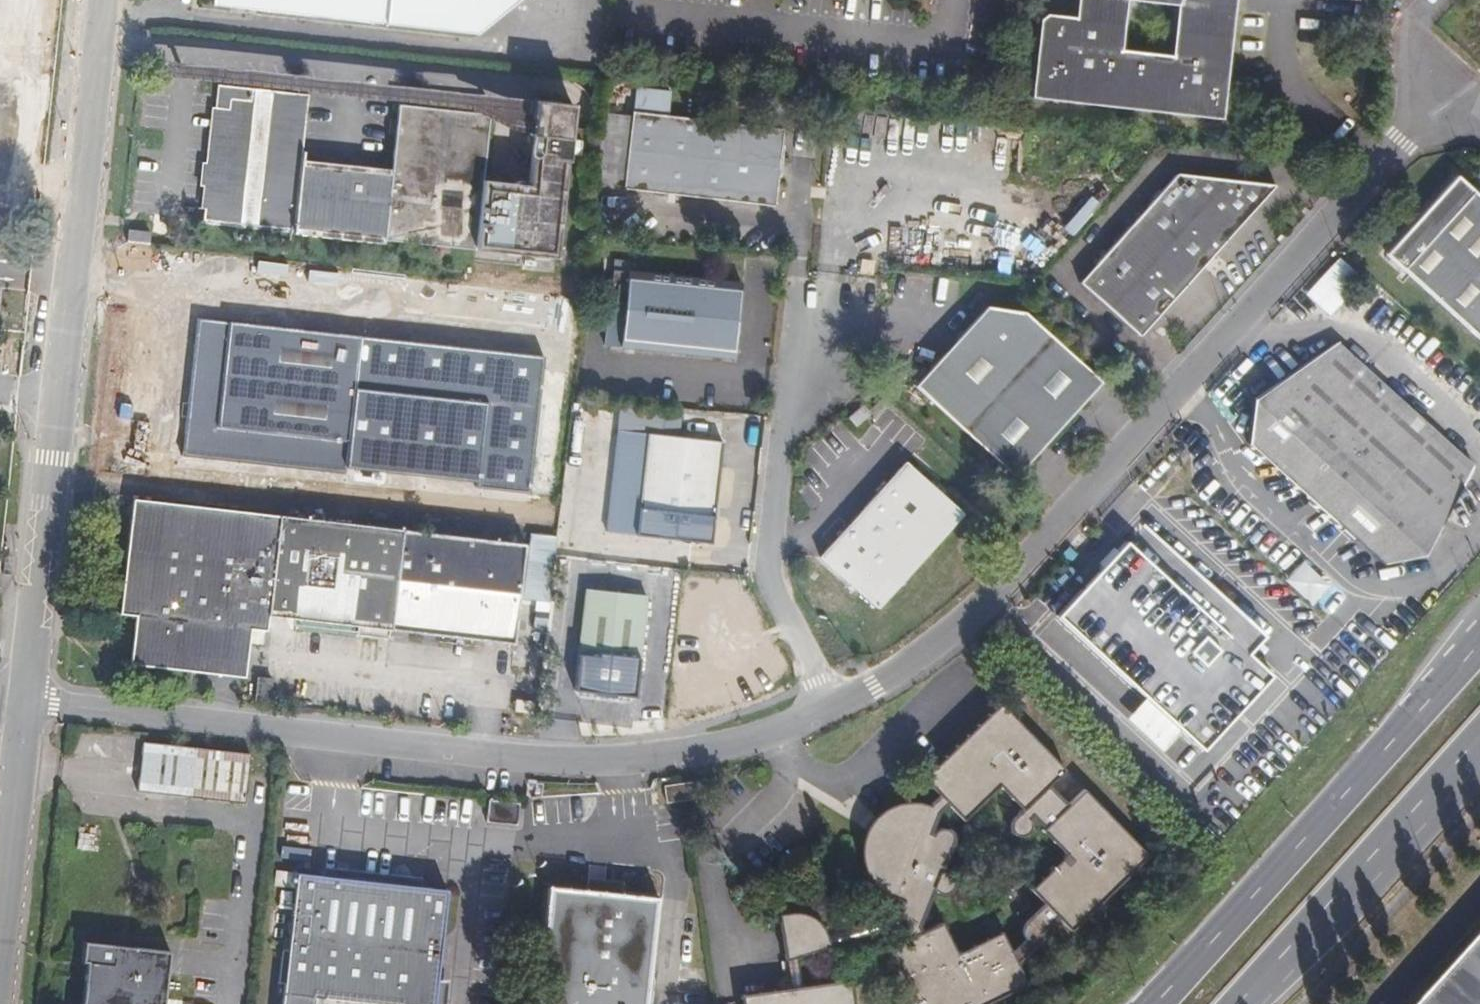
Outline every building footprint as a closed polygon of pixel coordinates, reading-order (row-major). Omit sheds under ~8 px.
[(212,4),(477,32),(515,0),(213,0),(212,4)] [(1041,23),(1033,100),(1222,120),(1235,0),(1079,0),(1081,2),(1079,20),(1047,16),(1041,23)] [(397,105),(390,170),(381,169),(382,159),(307,152),(306,161),(300,160),(307,93),(215,84),(202,219),(474,246),(474,251),(560,260),(575,110),(537,106),(536,112),(534,137),(529,187),(481,183),(488,114),(397,105)] [(668,94),(630,91),(621,188),(771,202),(778,127),(666,117),(668,94)] [(1178,176),(1083,284),(1141,337),(1275,188),(1178,176)] [(1472,195),(1404,268),(1479,338),(1479,202),(1472,195)] [(124,227),(123,237),(145,240),(146,230),(124,227)] [(123,237),(121,252),(143,255),(145,240),(123,237)] [(1330,313),(1363,277),(1340,257),(1308,292),(1330,313)] [(744,286),(632,276),(629,312),(618,311),(617,322),(611,321),(609,354),(738,365),(744,286)] [(985,308),(914,386),(1013,476),(1099,381),(1025,314),(985,308)] [(526,495),(540,358),(196,321),(181,458),(342,475),(343,470),(475,484),(475,489),(526,495)] [(1336,342),(1254,399),(1248,443),(1381,563),(1420,556),(1470,465),(1336,342)] [(620,411),(619,428),(680,432),(681,415),(620,411)] [(720,444),(646,436),(635,535),(710,543),(720,444)] [(957,517),(901,467),(817,561),(873,611),(957,517)] [(142,620),(138,667),(251,679),(256,632),(272,634),(274,619),(517,644),(527,547),(138,507),(127,619),(142,620)] [(1131,544),(1126,540),(1057,616),(1205,750),(1272,676),(1247,653),(1264,635),(1146,527),(1131,544)] [(555,541),(531,539),(525,603),(549,605),(555,541)] [(18,563),(10,563),(9,586),(16,586),(18,563)] [(646,599),(583,592),(572,691),(635,698),(646,599)] [(1025,986),(1017,968),(1047,940),(1043,935),(1057,922),(1069,934),(1147,857),(1081,791),(1066,807),(1047,788),(1062,774),(998,709),(922,784),(935,797),(927,806),(919,804),(909,804),(898,806),(886,811),(876,818),(869,827),(863,838),(860,853),(861,867),(867,882),(876,893),(884,899),(898,906),(896,915),(901,931),(906,942),(887,951),(913,1003),(989,1003),(1025,986)] [(248,757),(142,747),(137,795),(243,806),(248,757)] [(587,875),(585,893),(624,897),(626,879),(587,875)] [(296,876),(282,1003),(433,1003),(436,983),(446,893),(296,876)] [(548,889),(535,1003),(644,1003),(656,901),(624,897),(585,893),(548,889)] [(896,915),(829,936),(834,952),(901,931),(896,915)] [(802,917),(778,919),(783,966),(799,962),(834,952),(829,936),(802,917)] [(1413,1003),(1479,1003),(1479,930),(1413,1003)] [(87,948),(84,968),(91,969),(86,1003),(168,1003),(173,958),(87,948)] [(783,966),(786,994),(802,992),(799,962),(783,966)] [(436,983),(433,1003),(444,1003),(446,985),(436,983)] [(846,986),(802,992),(786,994),(741,1000),(742,1003),(848,1003),(846,986)]
